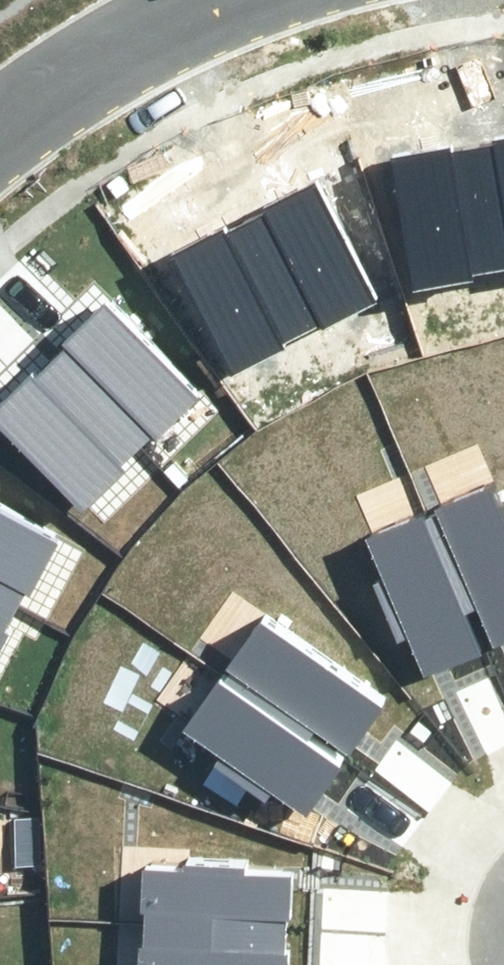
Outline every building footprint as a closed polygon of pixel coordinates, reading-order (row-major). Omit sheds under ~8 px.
[(489,142),(490,148),(470,152),(490,271),(503,268),(503,139),(489,142)] [(451,148),(393,158),(416,292),(472,282),(471,274),(490,271),(470,152),(452,155),(451,148)] [(370,302),(312,181),(261,205),(264,211),(246,220),(301,328),(316,319),(319,327),(370,302)] [(226,223),(174,249),(235,370),(286,344),(283,337),(301,328),(246,220),(229,229),(226,223)] [(194,402),(100,305),(59,345),(64,350),(50,364),(136,449),(148,435),(153,441),(194,402)] [(0,405),(0,423),(88,509),(128,469),(122,463),(136,449),(50,364),(37,377),(32,373),(0,405)] [(427,516),(468,609),(474,606),(491,645),(503,640),(503,509),(494,486),(427,516)] [(427,516),(365,543),(424,676),(478,653),(461,612),(468,609),(427,516)] [(0,521),(0,606),(14,613),(21,597),(28,601),(55,551),(0,521)] [(12,634),(5,631),(14,613),(0,606),(0,657),(12,634)] [(267,619),(226,679),(311,737),(315,731),(350,755),(387,701),(267,619)] [(226,679),(188,735),(310,817),(343,768),(307,744),(311,737),(226,679)] [(290,938),(292,880),(240,880),(241,866),(185,865),(185,878),(143,877),(142,935),(290,938)] [(290,938),(142,935),(141,964),(290,964),(290,938)]
